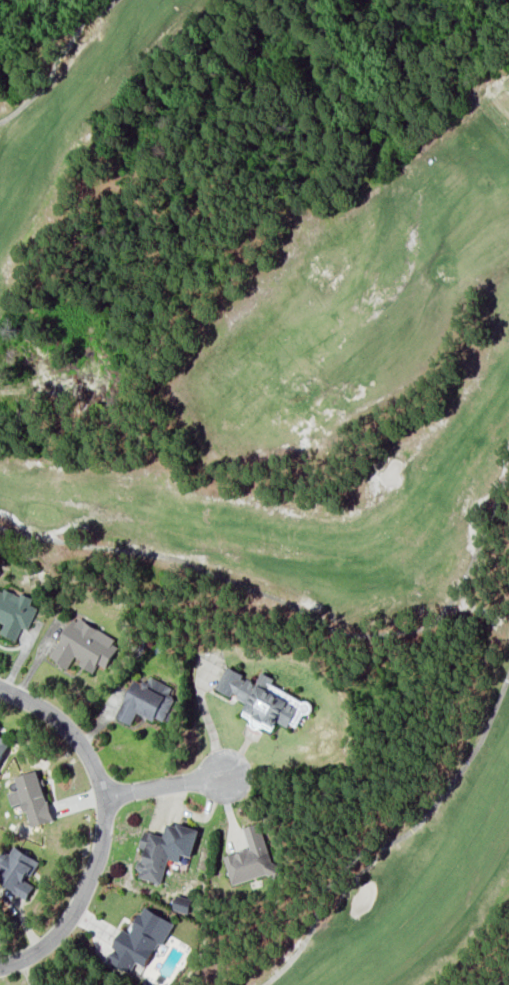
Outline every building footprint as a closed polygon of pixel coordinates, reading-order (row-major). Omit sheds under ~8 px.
[(3,624),(0,631),(0,633),(16,639),(21,626),(28,629),(37,607),(30,604),(32,598),(4,587),(3,591),(0,590),(0,623),(3,624)] [(73,615),(49,658),(67,668),(73,659),(94,671),(98,663),(104,666),(119,640),(73,615)] [(216,688),(247,702),(241,714),(251,718),(249,722),(272,732),(277,720),(298,729),(311,703),(271,685),(274,678),(261,672),(257,681),(226,667),(216,688)] [(116,718),(131,724),(136,711),(166,724),(177,697),(169,694),(172,686),(150,677),(147,683),(133,677),(116,718)] [(10,739),(0,735),(0,763),(10,739)] [(15,776),(19,790),(15,791),(15,792),(8,794),(10,804),(21,801),(28,826),(52,820),(39,769),(15,776)] [(199,830),(168,821),(164,836),(144,830),(139,847),(144,848),(136,876),(161,883),(168,858),(180,861),(182,854),(191,856),(199,830)] [(230,884),(279,872),(276,862),(271,863),(261,822),(244,826),(249,849),(224,855),(230,884)] [(13,846),(9,853),(4,851),(0,858),(0,872),(0,882),(26,898),(34,885),(26,880),(38,860),(13,846)] [(191,898),(175,895),(173,909),(189,912),(191,898)] [(131,972),(136,962),(145,967),(157,942),(163,945),(174,922),(142,906),(129,932),(122,929),(107,960),(131,972)]
